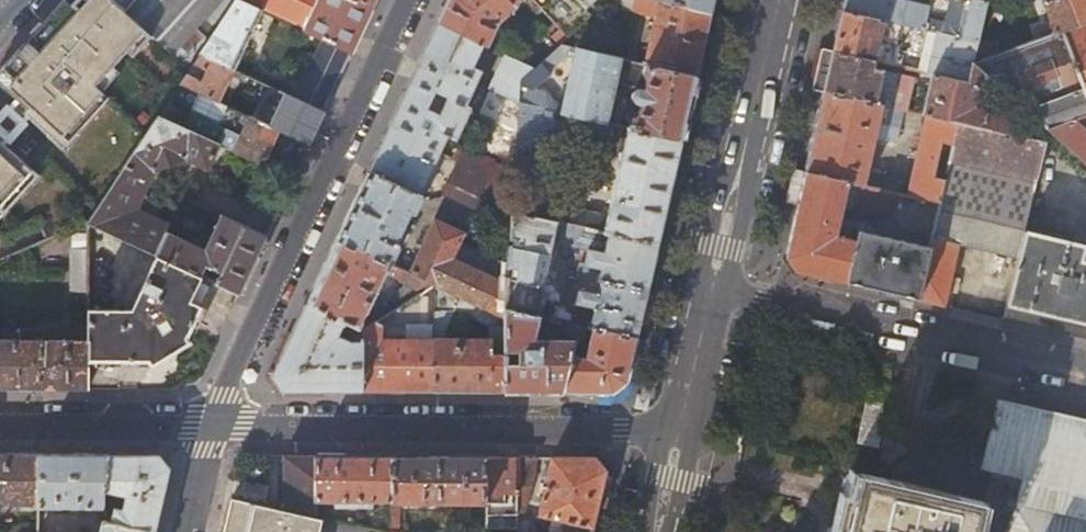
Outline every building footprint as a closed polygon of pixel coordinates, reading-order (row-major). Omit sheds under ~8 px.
[(4,68),(16,79),(9,87),(21,97),(27,90),(37,100),(31,107),(26,112),(58,141),(71,126),(77,131),(109,96),(95,84),(125,50),(134,57),(152,37),(111,0),(75,0),(70,5),(65,0),(4,68)] [(148,0),(111,0),(152,37),(189,70),(200,53),(233,3),(229,0),(209,0),(186,35),(148,0)] [(186,35),(209,0),(148,0),(186,35)] [(262,12),(236,0),(235,0),(233,3),(200,53),(235,70),(262,12)] [(318,0),(236,0),(262,12),(304,31),(310,19),(318,0)] [(304,31),(323,39),(352,52),(373,7),(357,0),(318,0),(310,19),(304,31)] [(439,23),(484,44),(487,46),(497,25),(516,7),(514,5),(520,0),(449,0),(439,23)] [(541,9),(533,0),(532,0),(523,0),(536,14),(541,9)] [(533,0),(541,9),(558,28),(584,6),(578,0),(533,0)] [(616,8),(654,17),(652,27),(646,26),(645,32),(650,33),(643,63),(697,76),(711,15),(650,0),(610,0),(604,5),(616,8)] [(711,15),(714,0),(650,0),(711,15)] [(844,11),(892,22),(925,30),(930,7),(901,0),(847,0),(844,11)] [(925,30),(938,33),(959,38),(967,1),(965,0),(932,0),(930,7),(925,30)] [(1055,33),(1085,22),(1085,0),(1043,0),(1055,33)] [(967,1),(959,38),(978,42),(986,5),(967,1)] [(616,8),(604,5),(562,43),(630,60),(633,46),(587,35),(616,8)] [(890,30),(892,22),(844,11),(835,52),(876,61),(884,28),(890,30)] [(973,64),(987,76),(1006,92),(1015,100),(1048,130),(1075,120),(1085,116),(1085,22),(1055,33),(973,64)] [(474,65),(484,44),(439,23),(412,79),(465,104),(482,69),(474,65)] [(547,28),(523,50),(531,54),(527,65),(535,68),(561,44),(547,28)] [(938,33),(928,73),(933,74),(968,82),(973,64),(978,42),(959,38),(938,33)] [(352,52),(323,39),(296,98),(324,112),(352,52)] [(513,45),(508,56),(527,65),(531,54),(523,50),(513,45)] [(874,69),(876,61),(835,52),(826,92),(903,110),(908,111),(915,78),(874,69)] [(254,85),(257,80),(235,70),(200,53),(189,70),(180,82),(220,101),(232,75),(254,85)] [(503,53),(478,110),(518,129),(520,102),(522,79),(535,68),(527,65),(508,56),(503,53)] [(630,128),(682,140),(697,76),(643,63),(641,73),(643,73),(642,75),(644,80),(646,81),(644,91),(637,90),(635,90),(634,90),(632,91),(631,92),(630,93),(630,94),(630,96),(629,97),(630,98),(630,99),(631,100),(631,101),(632,102),(633,102),(634,103),(640,105),(638,114),(632,118),(630,128)] [(933,74),(924,114),(926,115),(959,123),(1006,134),(1009,121),(1010,122),(1008,115),(978,107),(974,109),(972,104),(978,102),(980,88),(987,76),(973,64),(968,82),(933,74)] [(456,138),(471,106),(465,104),(412,79),(369,171),(419,194),(447,134),(456,138)] [(27,90),(21,97),(31,107),(37,100),(27,90)] [(899,128),(903,110),(826,92),(807,172),(895,193),(898,180),(869,173),(877,139),(884,140),(888,126),(899,128)] [(1010,107),(1015,100),(1006,92),(1001,98),(1010,107)] [(285,93),(270,125),(280,130),(309,144),(324,112),(296,98),(285,93)] [(544,134),(546,108),(520,102),(518,129),(516,162),(541,168),(543,142),(550,142),(551,134),(544,134)] [(213,133),(209,141),(264,166),(280,130),(270,125),(230,106),(216,134),(213,133)] [(518,129),(478,110),(470,153),(515,171),(516,162),(518,129)] [(926,115),(908,196),(941,203),(946,179),(935,176),(942,143),(954,146),(959,123),(926,115)] [(1075,120),(1048,130),(1085,163),(1085,130),(1075,120)] [(1009,121),(1006,134),(1045,143),(1048,130),(1010,122),(1009,121)] [(960,245),(1018,257),(1023,239),(1025,232),(1025,228),(1045,143),(1006,134),(959,123),(954,146),(946,179),(941,203),(933,237),(931,248),(919,300),(945,306),(949,291),(958,293),(961,278),(952,277),(960,245)] [(576,207),(572,224),(657,245),(682,140),(630,128),(628,127),(607,215),(576,207)] [(23,190),(18,185),(31,170),(0,142),(0,216),(23,190)] [(456,165),(463,149),(453,145),(446,161),(456,165)] [(463,149),(456,165),(448,184),(512,212),(512,210),(515,171),(470,153),(463,149)] [(411,219),(422,196),(419,194),(369,171),(353,206),(337,238),(391,263),(408,227),(402,224),(405,217),(411,219)] [(897,228),(933,237),(941,203),(908,196),(895,193),(807,172),(787,256),(797,272),(919,300),(931,248),(871,234),(873,230),(868,225),(845,219),(841,222),(844,207),(899,220),(897,228)] [(155,220),(163,204),(143,194),(136,210),(155,220)] [(539,315),(554,239),(556,227),(557,221),(512,210),(512,212),(509,263),(508,268),(506,307),(539,315)] [(557,221),(556,227),(566,229),(564,241),(574,244),(588,247),(585,261),(581,260),(577,274),(581,275),(601,280),(598,293),(578,288),(575,302),(594,307),(589,327),(593,328),(636,339),(657,245),(572,224),(557,221)] [(151,265),(156,254),(87,222),(87,309),(130,308),(151,265)] [(432,225),(410,272),(434,283),(461,296),(505,317),(506,307),(508,268),(509,263),(458,239),(460,236),(459,232),(439,223),(432,225)] [(556,227),(554,239),(564,241),(566,229),(556,227)] [(1025,232),(1069,241),(1069,237),(1025,228),(1025,232)] [(1025,232),(1023,239),(1018,257),(1004,319),(1085,338),(1085,245),(1069,241),(1025,232)] [(397,280),(403,282),(419,290),(419,292),(434,283),(410,272),(403,269),(391,263),(337,238),(306,303),(349,324),(357,327),(358,328),(384,272),(398,278),(397,280)] [(72,294),(87,294),(86,252),(72,252),(72,294)] [(189,335),(214,281),(201,275),(156,254),(151,265),(130,308),(87,309),(87,334),(87,340),(87,361),(148,360),(152,366),(193,341),(189,335)] [(581,275),(578,288),(598,293),(601,280),(581,275)] [(398,293),(372,309),(378,319),(400,305),(411,298),(419,292),(419,290),(403,282),(398,293)] [(384,323),(377,320),(374,322),(362,329),(361,390),(379,390),(432,390),(434,283),(419,292),(411,298),(411,328),(405,328),(402,331),(403,337),(383,337),(384,323)] [(434,283),(432,390),(505,390),(505,317),(461,296),(434,283)] [(346,332),(349,324),(306,303),(272,376),(281,390),(361,390),(362,329),(358,328),(357,327),(351,342),(338,336),(340,330),(346,332)] [(533,338),(539,315),(506,307),(505,317),(505,390),(562,391),(571,354),(574,342),(578,325),(568,322),(565,340),(533,338)] [(367,312),(374,322),(377,320),(378,319),(372,309),(367,312)] [(582,345),(586,327),(578,325),(574,342),(582,345)] [(0,339),(0,389),(87,389),(87,361),(87,340),(80,340),(44,340),(44,328),(38,328),(37,334),(21,334),(21,339),(0,339)] [(585,358),(571,354),(562,391),(612,391),(627,380),(636,339),(593,328),(585,358)] [(892,391),(871,386),(858,438),(880,444),(892,391)] [(1004,411),(1019,415),(1024,397),(1008,394),(1004,411)] [(1003,416),(984,498),(861,468),(846,531),(1085,531),(1085,436),(1003,416)] [(37,504),(38,455),(0,455),(0,504),(37,504)] [(37,508),(104,508),(106,503),(107,455),(105,455),(38,455),(37,504),(37,508)] [(111,523),(153,531),(155,531),(159,517),(170,469),(160,455),(107,455),(106,503),(104,508),(110,508),(110,493),(126,496),(124,504),(115,502),(111,523)] [(284,455),(283,508),(316,515),(316,500),(316,455),(284,455)] [(316,500),(393,500),(392,493),(392,456),(333,455),(316,455),(316,500)] [(398,501),(486,501),(486,456),(434,456),(392,456),(392,493),(393,500),(393,511),(398,511),(398,501)] [(536,527),(537,456),(521,456),(486,456),(486,501),(486,506),(519,505),(518,528),(536,527)] [(606,470),(595,457),(544,456),(537,487),(545,490),(539,513),(549,516),(545,531),(591,531),(606,470)] [(264,487),(234,480),(231,496),(260,503),(264,487)] [(111,523),(103,521),(100,531),(153,531),(111,523)] [(373,528),(390,531),(393,531),(393,521),(373,521),(373,528)]
